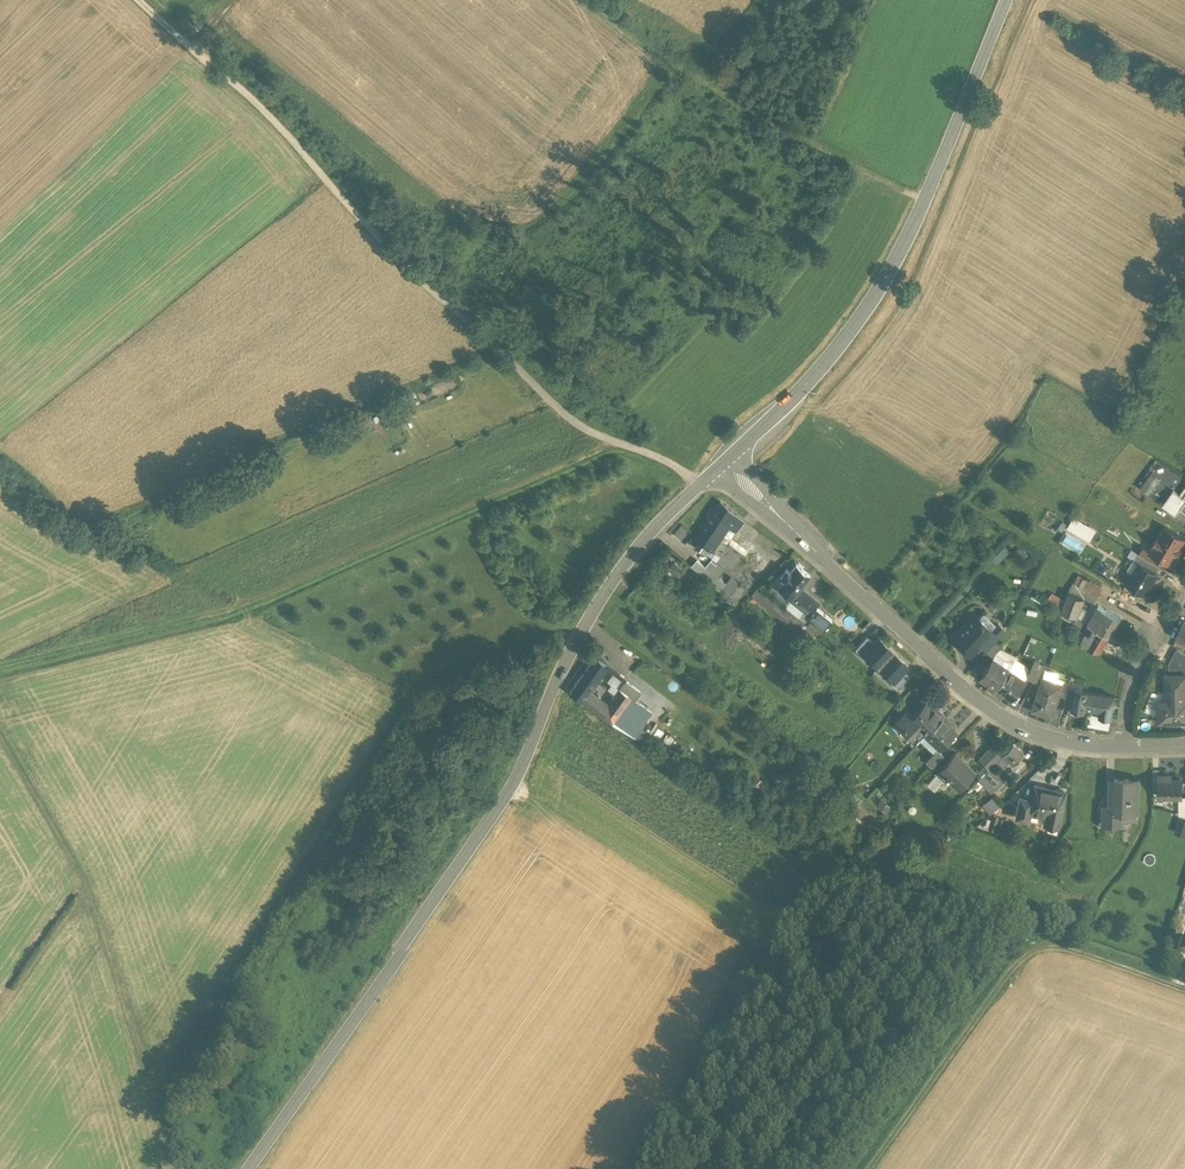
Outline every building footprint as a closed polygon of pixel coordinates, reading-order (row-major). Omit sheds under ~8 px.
[(1152,473),(1140,487),(1148,495),(1161,481),(1152,473)] [(1184,513),(1184,490),(1180,496),(1174,492),(1168,500),(1181,510),(1184,513)] [(1175,518),(1181,510),(1168,500),(1162,507),(1175,518)] [(743,521),(720,502),(715,510),(712,508),(707,514),(710,516),(711,517),(713,514),(728,526),(728,527),(735,531),(743,521)] [(728,526),(713,514),(711,517),(710,516),(701,529),(704,531),(695,546),(714,558),(717,554),(719,556),(729,543),(730,541),(722,535),(728,527),(728,526)] [(1066,528),(1088,542),(1094,532),(1073,519),(1066,528)] [(1184,539),(1165,528),(1159,538),(1158,537),(1153,546),(1154,546),(1151,552),(1163,559),(1163,560),(1170,564),(1175,554),(1176,554),(1181,548),(1180,547),(1184,539)] [(745,555),(729,543),(719,556),(717,554),(714,558),(706,568),(716,577),(722,569),(734,579),(746,588),(752,581),(741,573),(744,568),(738,563),(745,555)] [(999,564),(1012,551),(1006,546),(994,559),(999,564)] [(1163,559),(1151,552),(1150,552),(1144,548),(1140,555),(1159,566),(1163,560),(1163,559)] [(1159,566),(1140,555),(1136,561),(1139,563),(1140,563),(1156,572),(1159,566)] [(706,568),(697,560),(692,566),(722,593),(728,587),(716,577),(706,568)] [(1156,572),(1140,563),(1139,563),(1127,583),(1145,594),(1149,587),(1150,587),(1154,581),(1153,580),(1157,573),(1156,572)] [(796,565),(790,572),(786,569),(780,577),(784,580),(778,587),(792,598),(799,589),(810,575),(796,565)] [(1102,590),(1079,577),(1070,593),(1084,598),(1093,603),(1102,590)] [(732,604),(746,588),(734,579),(728,587),(722,593),(721,594),(732,604)] [(792,598),(778,587),(772,594),(787,607),(791,602),(789,601),(792,598)] [(819,604),(799,589),(792,598),(789,601),(791,602),(809,616),(816,607),(819,604)] [(1084,598),(1070,593),(1066,602),(1063,611),(1077,616),(1084,598)] [(1053,595),(1049,603),(1063,611),(1066,602),(1053,595)] [(1119,617),(1098,606),(1088,624),(1094,628),(1095,629),(1107,636),(1119,617)] [(816,607),(809,616),(808,617),(824,630),(832,620),(816,607)] [(984,620),(981,617),(977,617),(975,615),(957,634),(957,639),(963,645),(963,649),(967,652),(971,652),(978,644),(991,631),(991,630),(984,623),(984,620)] [(1184,621),(1175,639),(1184,643),(1184,622),(1184,621)] [(1095,629),(1094,628),(1089,637),(1093,639),(1088,648),(1098,651),(1107,636),(1095,629)] [(999,637),(992,629),(991,630),(991,631),(978,644),(985,651),(993,642),(994,642),(999,637)] [(764,650),(775,641),(766,630),(755,639),(764,650)] [(1089,637),(1079,632),(1074,642),(1088,648),(1093,639),(1089,637)] [(864,653),(874,643),(868,637),(855,650),(862,656),(864,653)] [(864,653),(879,667),(893,651),(878,638),(874,643),(864,653)] [(1001,646),(994,643),(993,643),(986,651),(993,656),(995,653),(1001,646)] [(1176,650),(1169,665),(1169,675),(1184,674),(1184,665),(1184,655),(1176,650)] [(893,651),(879,667),(893,680),(903,670),(908,665),(893,651)] [(1011,664),(995,653),(993,656),(980,677),(988,683),(986,686),(994,691),(1007,670),(1011,664)] [(595,657),(582,677),(592,684),(606,666),(595,657)] [(1042,665),(1034,660),(1025,676),(1034,681),(1042,665)] [(1047,665),(1042,678),(1060,684),(1061,681),(1057,679),(1060,670),(1047,665)] [(891,683),(897,689),(909,676),(903,670),(893,680),(891,683)] [(1023,680),(1007,670),(994,691),(1001,696),(1003,693),(1011,698),(1023,680)] [(592,684),(582,677),(570,694),(612,724),(631,698),(637,689),(614,672),(612,684),(619,689),(608,705),(587,690),(592,684)] [(1165,675),(1166,702),(1158,702),(1158,723),(1169,722),(1176,722),(1184,722),(1184,674),(1169,675),(1165,675)] [(1060,684),(1042,678),(1032,710),(1050,716),(1058,695),(1061,685),(1060,684)] [(1068,683),(1061,681),(1060,684),(1061,685),(1058,695),(1065,696),(1068,683)] [(1067,689),(1062,709),(1070,711),(1071,711),(1072,708),(1071,708),(1074,691),(1067,689)] [(1091,693),(1074,689),(1074,691),(1071,708),(1072,708),(1082,710),(1083,707),(1092,709),(1092,706),(1094,693),(1091,693)] [(1101,694),(1094,693),(1092,706),(1101,707),(1099,716),(1099,717),(1110,719),(1114,697),(1101,694)] [(653,714),(631,698),(612,724),(634,740),(653,714)] [(933,708),(927,702),(913,717),(907,712),(897,722),(903,728),(911,736),(920,726),(927,733),(944,715),(935,706),(933,708)] [(1099,716),(1088,714),(1085,726),(1109,729),(1110,719),(1099,717),(1099,716)] [(927,733),(926,734),(940,747),(955,731),(948,724),(951,721),(944,715),(927,733)] [(657,726),(652,733),(660,739),(665,732),(657,726)] [(920,726),(911,736),(917,742),(916,743),(916,744),(926,734),(927,733),(920,726)] [(911,736),(903,728),(900,731),(900,735),(906,741),(910,741),(911,739),(916,743),(917,742),(911,736)] [(1023,752),(1013,743),(1002,754),(1012,763),(1023,752)] [(989,768),(990,767),(1002,754),(992,744),(979,758),(989,768)] [(937,749),(926,761),(931,767),(943,755),(937,749)] [(946,779),(958,791),(976,771),(955,752),(930,779),(931,780),(928,783),(935,789),(938,786),(939,787),(946,779)] [(1005,781),(990,767),(989,768),(980,777),(992,788),(993,786),(997,790),(1005,781)] [(1170,775),(1159,774),(1159,784),(1159,796),(1179,796),(1182,796),(1182,778),(1171,778),(1170,775)] [(1129,778),(1114,778),(1113,806),(1113,825),(1124,825),(1124,819),(1138,819),(1139,779),(1138,779),(1138,780),(1129,780),(1129,778)] [(1035,785),(1032,799),(1028,820),(1058,826),(1065,791),(1035,785)] [(983,805),(991,815),(1002,806),(994,796),(983,805)] [(1016,818),(1028,820),(1032,799),(1020,797),(1016,818)] [(1113,806),(1102,806),(1102,824),(1113,825),(1113,806)] [(994,816),(989,830),(1000,834),(1005,819),(994,816)] [(1180,817),(1175,833),(1184,836),(1184,819),(1180,817)]
